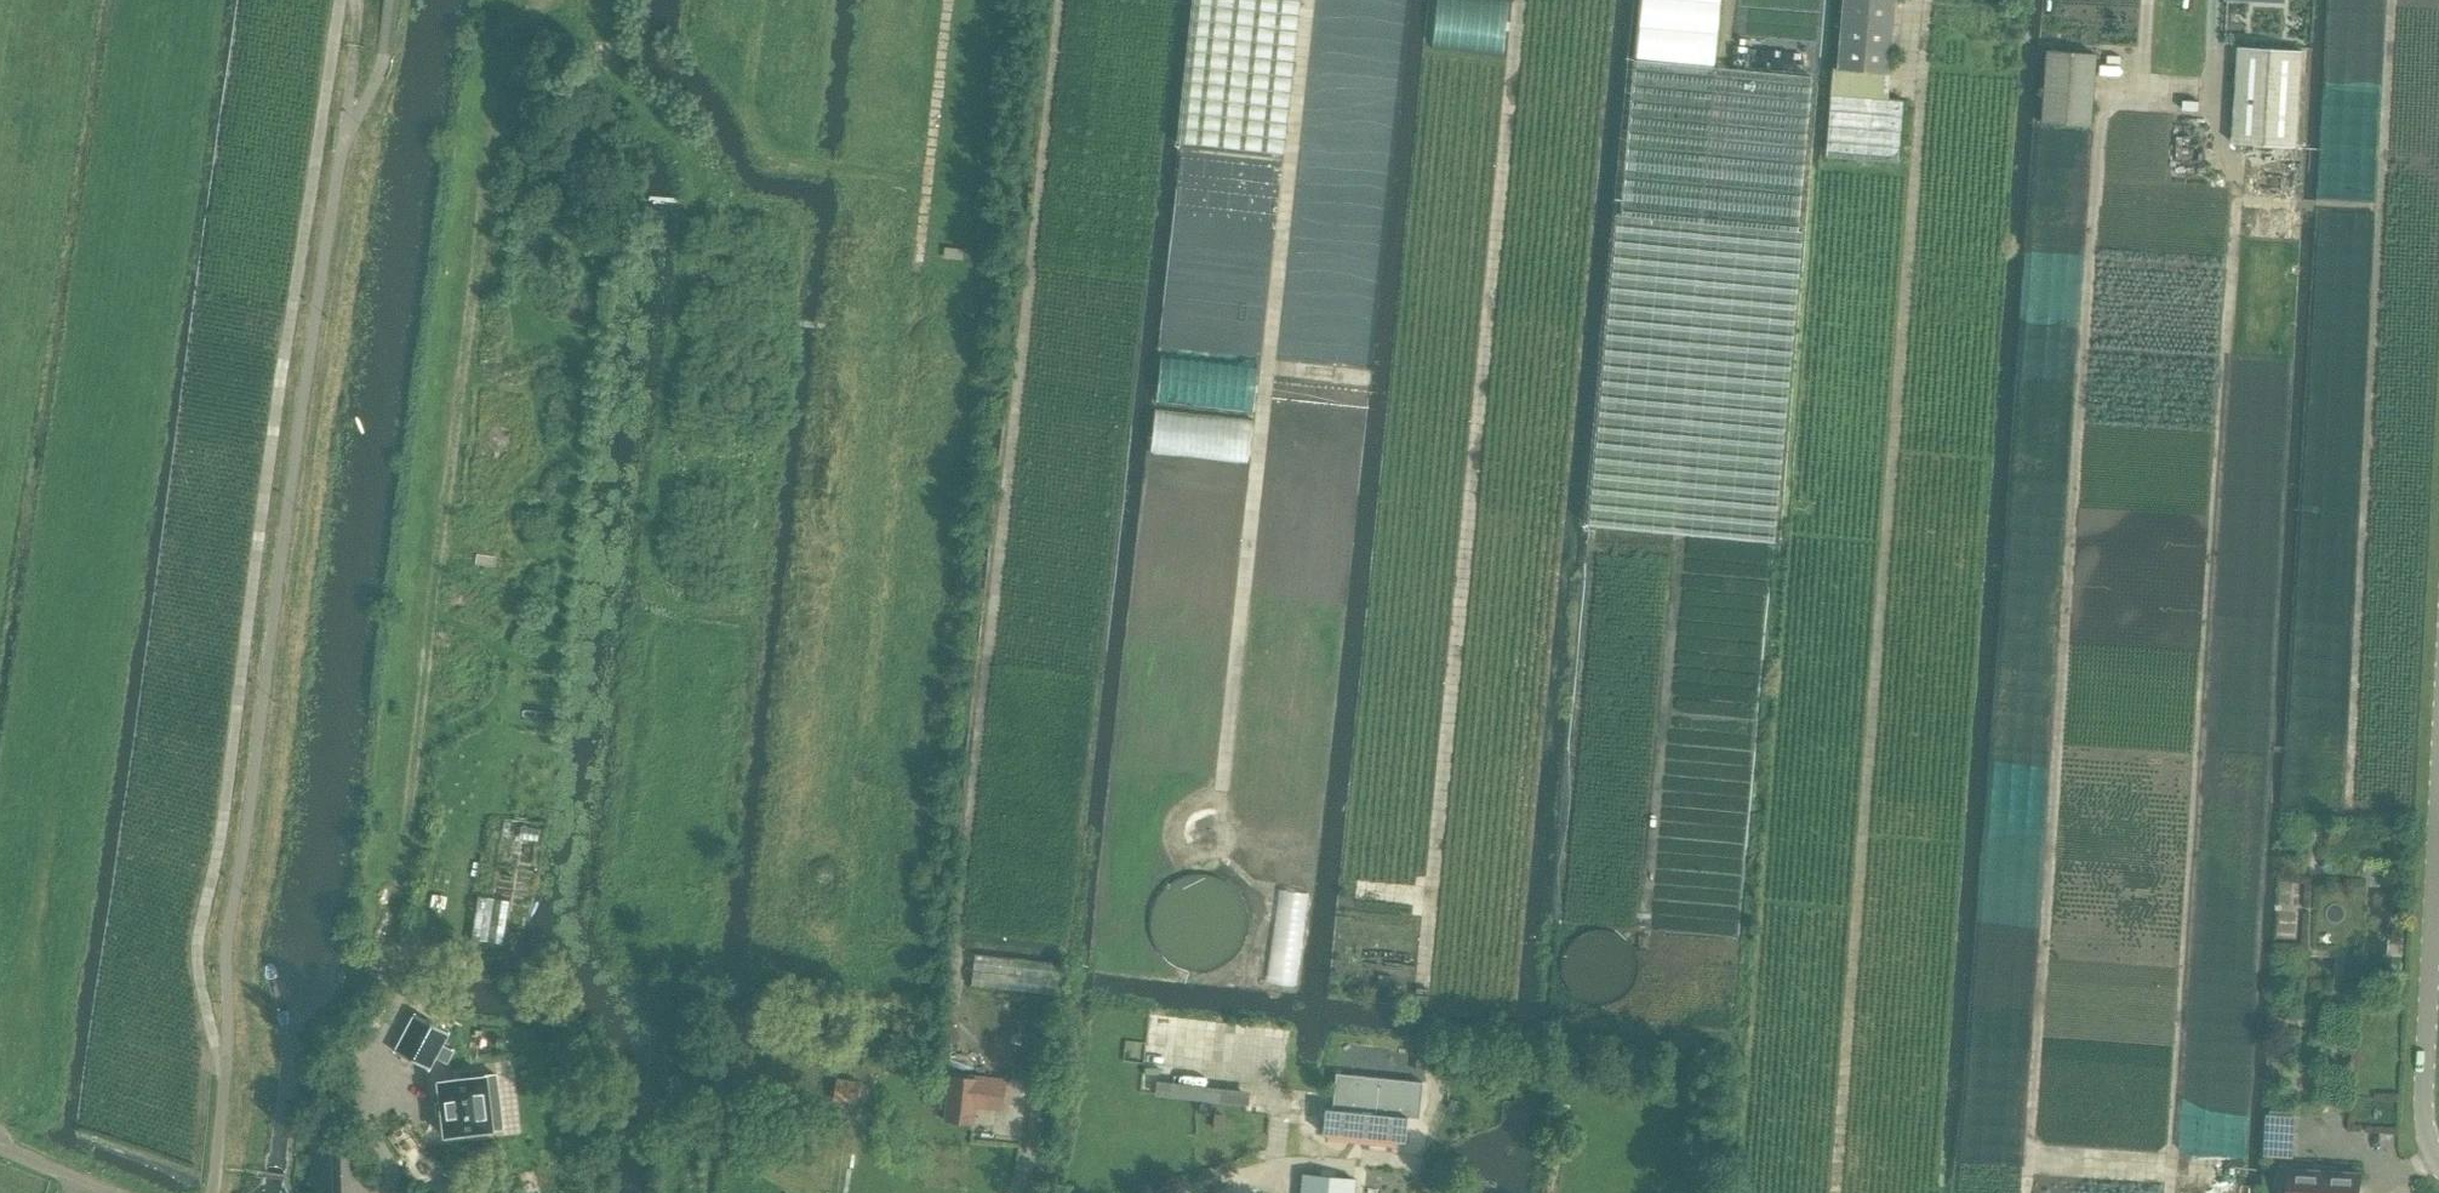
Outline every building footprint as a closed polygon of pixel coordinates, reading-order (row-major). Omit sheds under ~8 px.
[(1177,143),(1282,154),(1299,0),(1192,0),(1177,143)] [(1501,55),(1508,0),(1436,0),(1430,46),(1501,55)] [(1837,66),(1832,66),(1824,155),(1897,162),(1902,98),(1885,97),(1893,0),(1842,0),(1837,66)] [(2232,144),(2295,147),(2301,50),(2238,47),(2232,144)] [(2038,123),(2087,127),(2092,54),(2044,50),(2038,123)] [(1617,214),(1588,524),(1774,542),(1801,231),(1797,230),(1811,76),(1635,60),(1621,214),(1617,214)] [(963,252),(945,251),(944,259),(963,261),(963,252)] [(1246,924),(1245,914),(1242,904),(1238,896),(1233,890),(1223,882),(1215,878),(1205,875),(1199,874),(1188,875),(1179,878),(1171,882),(1163,888),(1158,894),(1152,904),(1149,914),(1148,923),(1149,933),(1151,942),(1156,951),(1161,957),(1169,964),(1176,968),(1184,971),(1194,973),(1205,972),(1214,970),(1223,965),(1232,958),(1238,951),(1242,942),(1245,933),(1246,924)] [(970,985),(1056,996),(1057,994),(1060,964),(974,953),(970,985)] [(395,1049),(394,1051),(396,1052),(405,1056),(404,1057),(405,1057),(407,1054),(418,1060),(416,1063),(417,1063),(426,1067),(425,1068),(428,1069),(429,1067),(434,1057),(445,1063),(452,1050),(441,1044),(446,1033),(447,1034),(448,1031),(446,1030),(416,1015),(416,1014),(414,1013),(413,1015),(413,1016),(395,1049)] [(945,1118),(993,1123),(998,1079),(976,1077),(978,1059),(940,1055),(938,1073),(950,1074),(945,1118)] [(1323,1131),(1404,1141),(1407,1116),(1419,1117),(1424,1082),(1337,1072),(1333,1109),(1326,1108),(1323,1131)] [(470,1078),(454,1080),(453,1080),(440,1081),(437,1081),(437,1084),(438,1084),(440,1101),(439,1101),(439,1103),(440,1103),(441,1113),(441,1114),(441,1115),(443,1132),(443,1135),(446,1135),(446,1134),(488,1129),(488,1130),(491,1129),(500,1128),(502,1128),(502,1126),(501,1126),(495,1076),(496,1076),(495,1074),(493,1074),(493,1075),(485,1076),(485,1075),(482,1076),(472,1077),(470,1078)] [(1155,1093),(1246,1103),(1248,1089),(1156,1078),(1155,1093)] [(837,1081),(834,1099),(857,1102),(859,1084),(837,1081)] [(1212,1129),(1222,1130),(1225,1115),(1214,1114),(1212,1129)] [(2267,1157),(2291,1157),(2292,1117),(2268,1116),(2267,1157)] [(310,1155),(336,1155),(336,1133),(309,1134),(310,1155)] [(2361,1174),(2290,1170),(2288,1192),(2360,1192),(2361,1174)] [(1353,1177),(1303,1173),(1302,1192),(1352,1192),(1353,1177)]
